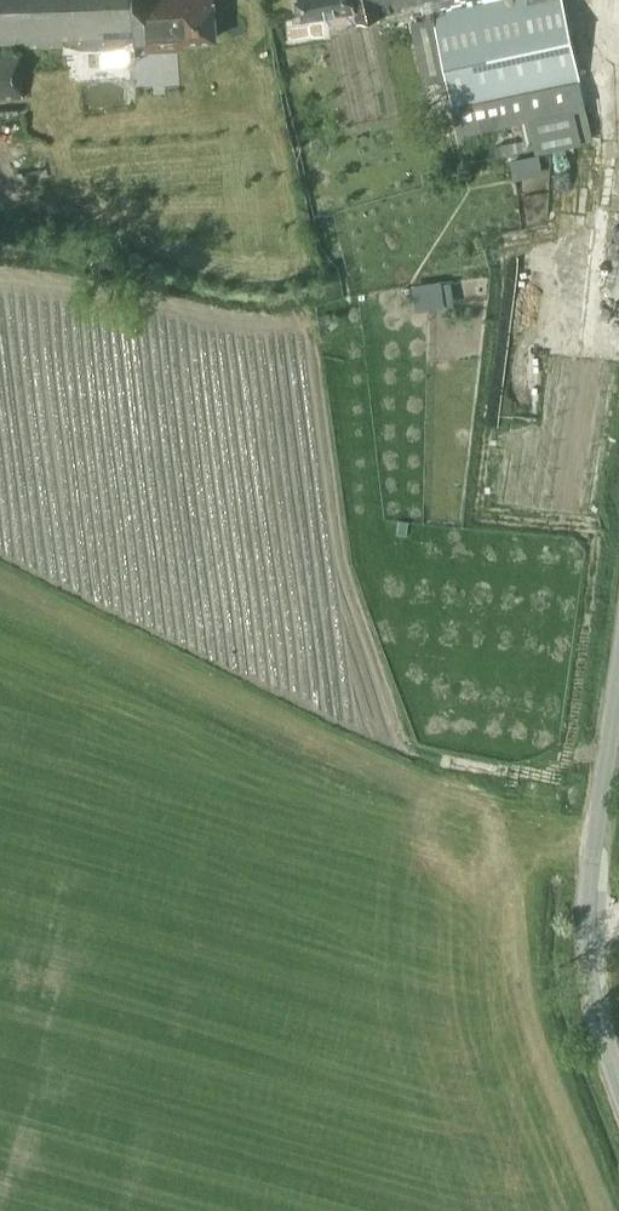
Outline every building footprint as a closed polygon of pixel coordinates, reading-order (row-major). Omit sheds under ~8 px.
[(217,38),(215,0),(0,0),(0,46),(149,42),(149,39),(163,38),(167,44),(178,44),(180,37),(183,37),(183,39),(217,38)] [(358,17),(380,13),(378,4),(384,3),(385,10),(430,0),(454,107),(581,82),(565,0),(480,0),(475,1),(475,0),(460,0),(461,4),(443,8),(442,0),(300,0),(302,16),(355,7),(358,17)] [(310,22),(289,22),(289,42),(310,41),(310,22)] [(23,97),(22,48),(0,49),(0,98),(23,97)] [(512,149),(584,141),(580,106),(537,111),(540,135),(511,138),(512,149)] [(418,284),(423,305),(447,300),(443,279),(418,284)]
